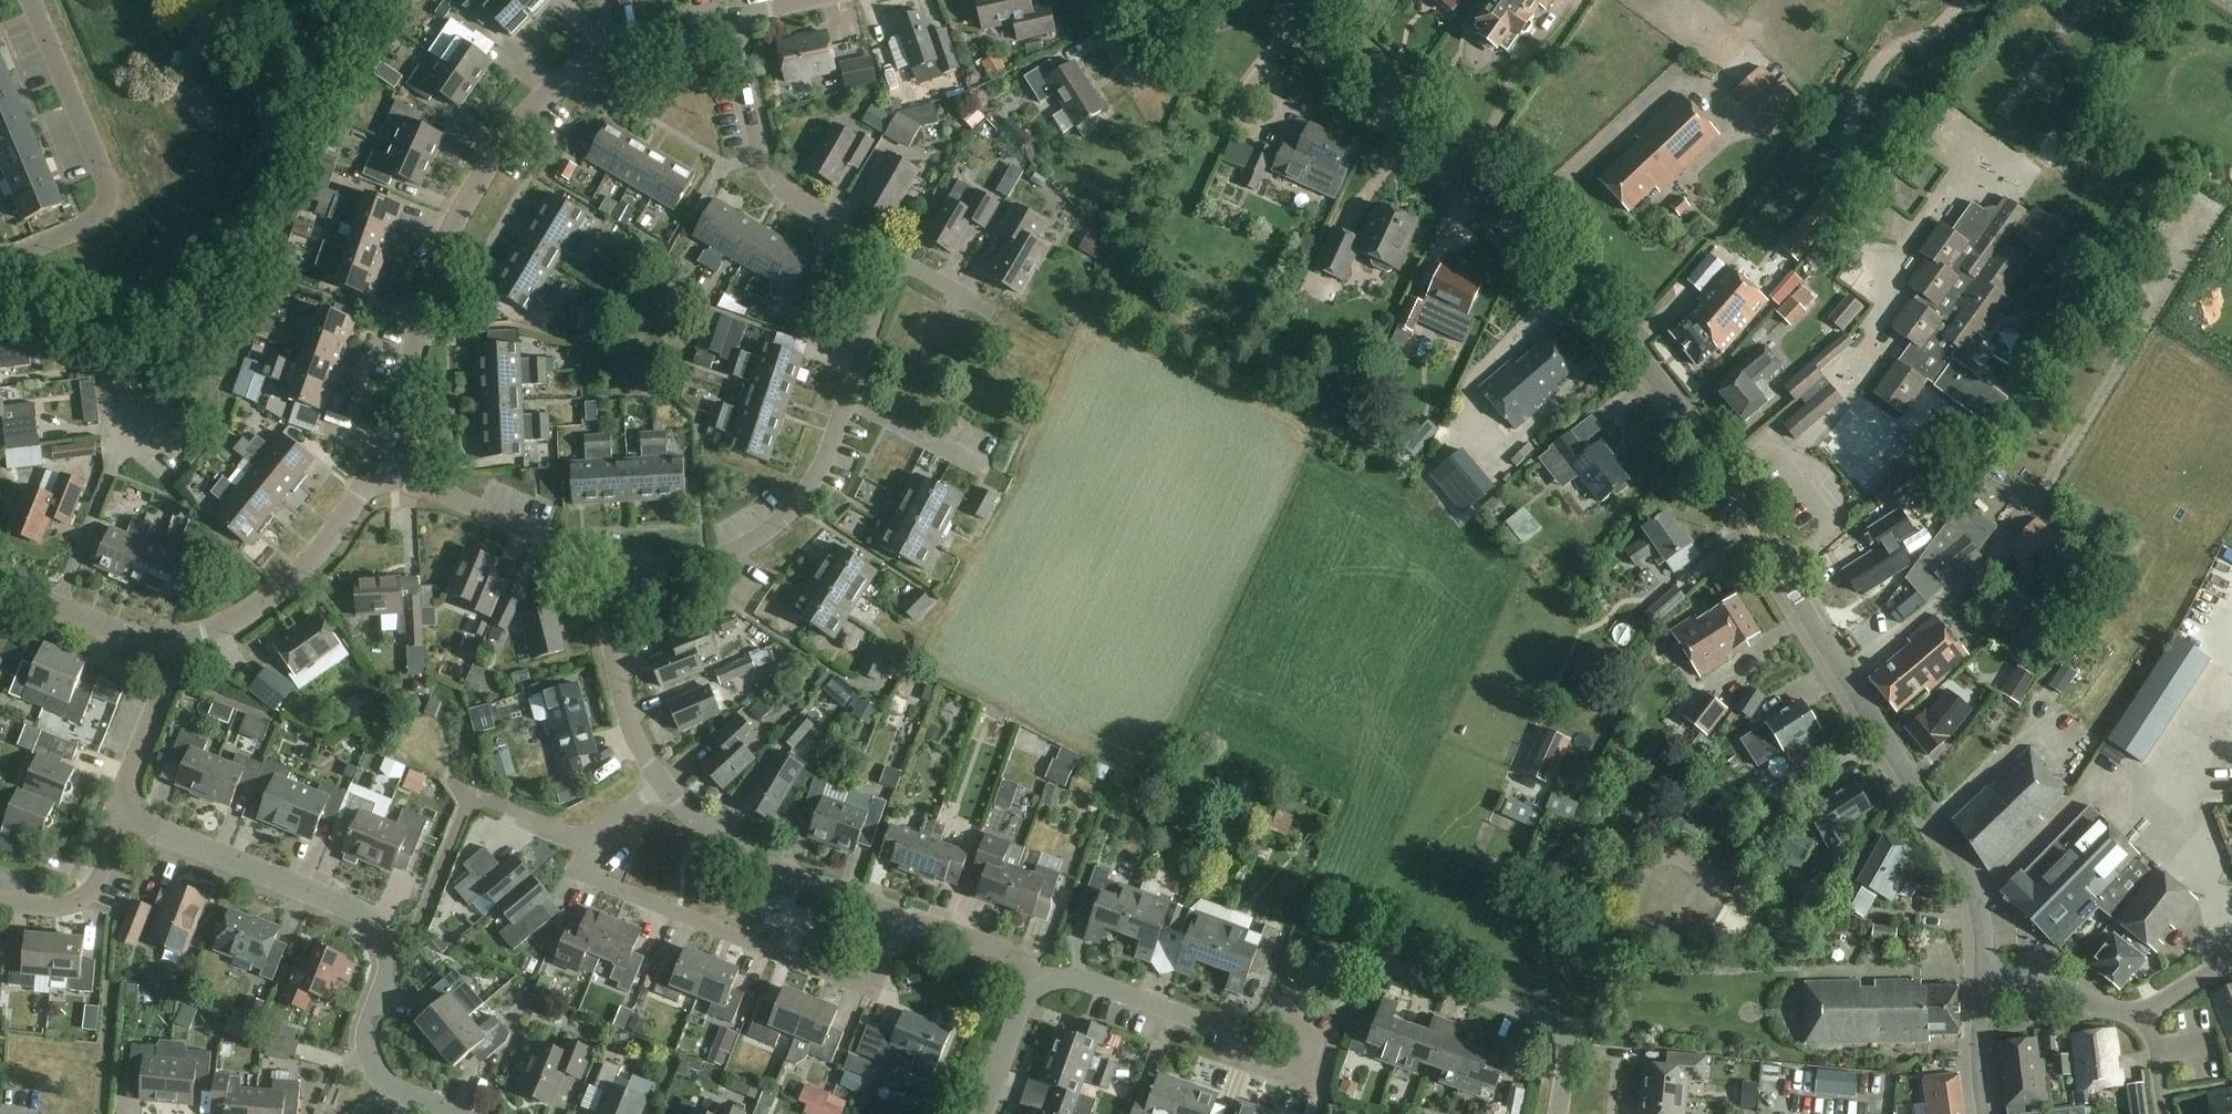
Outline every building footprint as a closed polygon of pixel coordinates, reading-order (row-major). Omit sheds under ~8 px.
[(512,0),(492,0),(492,1),(491,0),(470,0),(463,8),(482,27),(491,18),(511,38),(531,18),(512,0)] [(531,18),(548,0),(512,0),(531,18)] [(1029,0),(976,0),(983,31),(1014,24),(1018,41),(1055,33),(1049,6),(1032,10),(1029,0)] [(1434,2),(1448,12),(1450,8),(1453,10),(1460,0),(1436,0),(1434,2)] [(1477,23),(1478,24),(1474,29),(1481,34),(1479,37),(1481,38),(1480,39),(1486,46),(1495,50),(1496,49),(1498,51),(1500,48),(1508,53),(1521,35),(1527,36),(1533,26),(1531,22),(1532,19),(1531,19),(1540,6),(1546,11),(1554,0),(1493,0),(1477,23)] [(452,10),(442,3),(435,14),(445,21),(452,10)] [(898,70),(910,66),(912,71),(939,61),(943,74),(958,69),(946,35),(945,30),(930,35),(922,12),(895,22),(900,37),(891,39),(889,45),(898,70)] [(429,53),(442,62),(474,85),(490,62),(467,46),(474,36),(451,20),(429,53)] [(777,45),(786,83),(835,72),(827,34),(777,45)] [(989,77),(1005,68),(998,54),(981,63),(989,77)] [(840,64),(846,91),(877,85),(871,58),(840,64)] [(1040,104),(1055,95),(1064,110),(1052,117),(1064,135),(1104,110),(1075,63),(1058,74),(1050,61),(1024,78),(1040,104)] [(474,85),(442,62),(433,75),(420,66),(406,86),(428,102),(435,92),(459,108),(474,85)] [(403,78),(382,63),(373,75),(395,90),(403,78)] [(1759,111),(1754,116),(1771,133),(1799,105),(1761,66),(1733,94),(1742,104),(1747,99),(1759,111)] [(987,87),(1026,144),(1042,133),(1050,144),(1060,137),(1014,69),(987,87)] [(1714,75),(1703,69),(1700,76),(1710,81),(1714,75)] [(0,74),(0,101),(15,94),(6,72),(0,74)] [(810,98),(840,94),(839,86),(809,90),(810,98)] [(0,101),(0,127),(25,117),(15,94),(0,101)] [(1659,193),(1720,135),(1680,94),(1635,138),(1639,143),(1599,181),(1629,213),(1655,188),(1659,193)] [(900,100),(890,104),(893,112),(903,110),(900,100)] [(400,131),(394,145),(430,162),(442,136),(416,125),(421,113),(396,102),(386,124),(400,131)] [(885,135),(884,136),(908,150),(921,127),(938,123),(934,104),(898,113),(895,118),(894,120),(888,130),(885,135)] [(872,105),(862,122),(885,135),(888,130),(894,120),(895,118),(872,105)] [(986,119),(972,105),(960,118),(974,131),(986,119)] [(0,127),(0,153),(34,138),(25,117),(0,127)] [(332,129),(331,130),(346,136),(350,126),(338,121),(336,120),(332,129)] [(587,159),(609,172),(629,137),(607,124),(587,159)] [(832,184),(844,163),(857,170),(873,142),(860,135),(858,139),(833,125),(807,170),(832,184)] [(1339,169),(1350,143),(1310,125),(1298,151),(1285,145),(1273,171),(1301,183),(1302,180),(1319,188),(1321,193),(1331,198),(1336,196),(1345,175),(1343,170),(1339,169)] [(609,172),(631,184),(651,150),(629,137),(609,172)] [(0,153),(0,175),(1,178),(43,160),(34,138),(0,153)] [(1259,144),(1240,185),(1255,191),(1273,151),(1259,144)] [(430,162),(394,145),(388,159),(373,153),(363,176),(388,187),(393,175),(419,187),(430,162)] [(631,184),(653,197),(673,163),(651,150),(631,184)] [(334,168),(338,159),(324,154),(320,163),(334,168)] [(861,202),(891,219),(918,171),(889,154),(861,202)] [(43,160),(1,178),(2,179),(7,177),(16,198),(52,182),(43,160)] [(569,181),(577,167),(565,160),(557,174),(569,181)] [(673,163),(653,197),(675,210),(695,176),(673,163)] [(1023,171),(1011,164),(996,191),(1007,198),(1023,171)] [(1045,180),(1034,173),(1030,180),(1041,187),(1045,180)] [(984,230),(999,205),(959,181),(924,239),(951,255),(970,222),(984,230)] [(52,182),(16,198),(25,221),(62,206),(52,182)] [(319,203),(333,207),(337,196),(336,196),(337,194),(327,190),(311,185),(305,198),(319,203)] [(341,211),(395,230),(403,206),(366,193),(362,205),(337,196),(333,207),(341,210),(341,211)] [(550,194),(535,218),(592,253),(599,242),(578,229),(586,216),(550,194)] [(1824,196),(1795,231),(1812,245),(1841,211),(1824,196)] [(617,203),(606,197),(598,210),(610,217),(617,203)] [(1680,216),(1690,207),(1680,197),(1671,206),(1680,216)] [(1159,198),(1151,202),(1155,209),(1163,206),(1159,198)] [(2001,297),(2025,264),(2033,252),(2044,260),(2064,232),(2034,210),(2030,216),(2004,198),(1996,209),(1994,208),(1985,209),(1983,212),(1972,204),(1951,233),(1939,225),(1919,253),(1929,260),(1909,288),(1926,300),(1921,306),(1914,301),(1893,331),(1911,344),(1897,364),(1896,363),(1873,394),(1903,415),(1927,382),(1933,386),(1933,387),(1987,427),(2007,399),(1950,358),(1956,350),(1970,360),(2010,304),(2001,297)] [(698,263),(707,269),(739,215),(714,200),(703,220),(693,237),(711,248),(709,251),(704,252),(698,263)] [(622,202),(612,218),(626,227),(636,210),(622,202)] [(329,218),(333,207),(319,203),(315,213),(329,218)] [(1038,269),(1049,251),(1033,241),(1044,222),(1015,205),(999,232),(1010,239),(988,276),(1020,295),(1036,268),(1038,269)] [(1405,251),(1417,223),(1377,205),(1360,242),(1333,229),(1315,270),(1343,283),(1357,252),(1372,259),(1371,263),(1373,267),(1387,273),(1391,272),(1393,268),(1398,271),(1407,252),(1405,251)] [(355,226),(350,239),(387,252),(395,230),(341,211),(338,220),(355,226)] [(645,228),(651,218),(642,212),(636,222),(645,228)] [(1112,212),(1099,215),(1104,232),(1116,228),(1112,212)] [(723,255),(741,265),(763,229),(739,215),(707,269),(717,274),(723,264),(722,258),(723,255)] [(535,218),(520,242),(556,264),(564,251),(586,265),(592,253),(535,218)] [(292,231),(307,236),(311,226),(296,220),(292,231)] [(746,291),(755,297),(787,243),(763,229),(741,265),(759,276),(757,279),(752,281),(746,291)] [(1319,239),(1305,232),(1297,248),(1310,255),(1319,239)] [(1099,260),(1107,245),(1088,234),(1079,248),(1099,260)] [(325,256),(379,274),(387,252),(350,239),(346,252),(329,246),(325,256)] [(520,242),(506,266),(564,301),(570,290),(549,277),(556,264),(520,242)] [(787,243),(755,297),(765,302),(771,292),(770,286),(772,283),(790,294),(812,257),(787,243)] [(287,244),(282,259),(294,263),(299,248),(287,244)] [(379,274),(325,256),(322,265),(339,271),(334,285),(371,298),(379,274)] [(491,290),(502,297),(499,303),(497,307),(527,325),(528,326),(534,316),(527,312),(535,299),(557,312),(564,301),(506,266),(491,290)] [(1722,355),(1768,302),(1727,266),(1698,300),(1703,304),(1690,318),(1670,334),(1697,367),(1717,351),(1722,355)] [(1411,298),(1399,327),(1412,332),(1419,315),(1428,318),(1424,325),(1442,333),(1453,308),(1467,315),(1481,286),(1441,267),(1424,304),(1411,298)] [(295,305),(300,290),(275,282),(270,296),(295,305)] [(1843,333),(1864,308),(1848,295),(1827,319),(1843,333)] [(1790,298),(1776,313),(1790,326),(1804,311),(1790,298)] [(748,313),(762,321),(769,308),(756,300),(748,313)] [(294,326),(312,332),(348,344),(356,321),(320,308),(315,322),(297,316),(294,326)] [(581,339),(592,320),(578,311),(566,330),(581,339)] [(710,313),(699,348),(722,356),(734,321),(710,313)] [(274,319),(259,314),(254,329),(269,334),(274,319)] [(308,341),(304,354),(340,367),(348,344),(312,332),(294,326),(291,335),(308,341)] [(1403,347),(1410,331),(1399,327),(1398,326),(1391,342),(1403,347)] [(477,347),(478,376),(546,372),(545,359),(520,360),(519,331),(488,332),(488,347),(477,347)] [(31,367),(27,338),(0,341),(0,371),(31,367)] [(1575,370),(1549,339),(1517,366),(1513,361),(1480,389),(1515,430),(1560,392),(1556,386),(1575,370)] [(735,350),(730,363),(794,384),(803,357),(763,343),(758,358),(735,350)] [(1766,403),(1774,396),(1761,381),(1781,364),(1764,345),(1736,369),(1739,372),(1717,391),(1744,424),(1767,404),(1766,403)] [(710,369),(714,356),(697,351),(693,364),(710,369)] [(264,365),(332,389),(340,367),(304,354),(299,367),(267,356),(264,365)] [(750,383),(746,397),(786,410),(794,384),(730,363),(726,375),(750,383)] [(324,413),(332,389),(264,365),(260,375),(292,386),(288,400),(324,413)] [(1812,365),(1784,387),(1795,402),(1824,380),(1812,365)] [(478,376),(480,403),(522,401),(521,386),(546,385),(546,372),(478,376)] [(1830,386),(1782,426),(1794,439),(1841,400),(1830,386)] [(5,438),(6,448),(6,450),(19,448),(37,446),(40,446),(40,444),(38,434),(35,404),(3,408),(0,390),(0,419),(2,418),(5,438)] [(64,427),(58,390),(41,393),(47,429),(64,427)] [(717,403),(713,416),(777,437),(786,410),(746,397),(741,411),(717,403)] [(480,403),(481,431),(548,428),(548,415),(523,416),(522,401),(480,403)] [(596,421),(596,402),(585,403),(586,421),(596,421)] [(85,425),(100,423),(98,410),(83,412),(85,425)] [(777,437),(713,416),(709,428),(733,436),(728,451),(768,464),(777,437)] [(666,424),(652,424),(653,434),(666,433),(666,424)] [(243,438),(243,439),(250,445),(257,437),(244,427),(239,434),(243,438)] [(548,428),(481,431),(483,460),(525,458),(524,442),(549,441),(548,428)] [(666,433),(653,434),(657,501),(685,500),(683,457),(668,458),(666,433)] [(1562,490),(1580,476),(1600,503),(1628,481),(1612,459),(1614,458),(1602,442),(1585,454),(1569,433),(1548,449),(1549,451),(1538,460),(1562,490)] [(642,460),(627,461),(629,503),(657,501),(653,434),(640,435),(642,460)] [(257,437),(250,445),(300,485),(307,477),(303,474),(314,461),(282,435),(271,448),(257,437)] [(610,436),(597,437),(601,504),(629,503),(627,461),(612,461),(610,436)] [(601,504),(597,437),(585,438),(586,463),(570,464),(573,506),(601,504)] [(233,451),(243,459),(255,468),(248,476),(248,477),(280,503),(290,490),(294,493),(300,485),(250,445),(243,439),(233,451)] [(52,448),(54,462),(96,457),(94,443),(52,448)] [(1533,450),(1527,444),(1510,461),(1516,467),(1533,450)] [(7,453),(9,470),(42,466),(40,449),(7,453)] [(1495,488),(1462,449),(1430,475),(1463,515),(1495,488)] [(1531,460),(1523,467),(1528,472),(1536,466),(1531,460)] [(1907,464),(1870,494),(1880,506),(1916,475),(1907,464)] [(68,526),(85,485),(61,475),(52,498),(25,487),(7,532),(40,545),(51,519),(68,526)] [(916,475),(903,500),(926,512),(939,487),(916,475)] [(223,478),(217,486),(267,526),(273,519),(269,515),(280,503),(248,477),(237,490),(223,478)] [(118,480),(114,489),(126,494),(130,485),(118,480)] [(267,526),(217,486),(211,494),(225,505),(214,519),(246,545),(257,531),(261,534),(267,526)] [(939,487),(926,512),(948,524),(961,499),(939,487)] [(984,521),(996,497),(981,489),(968,513),(984,521)] [(903,500),(890,524),(913,536),(926,512),(903,500)] [(1926,604),(1944,589),(1982,556),(1966,537),(1981,516),(1962,502),(1905,579),(1926,604)] [(1524,545),(1538,533),(1519,511),(1505,523),(1524,545)] [(926,512),(913,536),(935,548),(948,524),(926,512)] [(1648,536),(1634,546),(1625,552),(1636,568),(1651,556),(1658,566),(1665,561),(1666,563),(1669,561),(1676,571),(1697,557),(1690,547),(1692,545),(1680,528),(1678,529),(1667,513),(1644,529),(1648,536)] [(2018,540),(2050,567),(2069,546),(2036,518),(2018,540)] [(129,581),(145,543),(152,526),(134,519),(127,536),(111,574),(109,578),(127,586),(129,581)] [(190,522),(184,539),(179,552),(188,555),(193,543),(200,526),(190,522)] [(878,547),(902,559),(913,536),(890,524),(878,547)] [(111,574),(127,536),(110,529),(95,567),(111,574)] [(913,536),(902,559),(923,571),(935,548),(913,536)] [(129,581),(150,590),(165,552),(145,543),(129,581)] [(1860,590),(1864,595),(1902,570),(1885,544),(1843,571),(1857,593),(1860,590)] [(834,545),(819,569),(841,583),(856,559),(834,545)] [(448,593),(464,601),(462,607),(489,618),(504,584),(490,578),(497,561),(466,549),(448,593)] [(165,552),(150,590),(170,598),(186,560),(165,552)] [(856,559),(841,583),(862,596),(877,572),(856,559)] [(1603,590),(1611,571),(1606,568),(1597,587),(1603,590)] [(819,569),(804,592),(826,606),(841,583),(819,569)] [(358,617),(402,615),(400,578),(356,581),(358,617)] [(841,583),(826,606),(847,619),(862,596),(841,583)] [(1675,588),(1652,609),(1662,619),(1685,599),(1675,588)] [(1611,609),(1626,626),(1650,605),(1636,589),(1611,609)] [(913,621),(932,602),(919,590),(900,608),(913,621)] [(790,613),(813,627),(826,606),(804,592),(790,613)] [(507,597),(488,637),(499,642),(517,602),(507,597)] [(420,598),(406,599),(408,634),(409,649),(423,648),(422,634),(420,598)] [(1758,634),(1735,598),(1698,622),(1694,617),(1671,632),(1700,678),(1745,649),(1742,645),(1758,634)] [(883,617),(884,602),(866,601),(865,617),(883,617)] [(826,606),(813,627),(833,640),(847,619),(826,606)] [(434,608),(433,608),(421,609),(423,627),(435,626),(434,608)] [(521,617),(532,660),(564,651),(557,624),(561,623),(557,608),(521,617)] [(1928,694),(1970,657),(1935,617),(1907,641),(1911,645),(1869,681),(1898,714),(1925,690),(1928,694)] [(277,647),(295,672),(289,676),(300,691),(349,656),(339,641),(336,644),(318,618),(277,647)] [(732,618),(722,622),(727,633),(736,629),(732,618)] [(721,619),(697,629),(702,642),(727,633),(722,622),(721,619)] [(483,638),(488,625),(478,621),(473,633),(483,638)] [(481,641),(467,635),(458,655),(472,661),(481,641)] [(347,637),(342,640),(348,649),(353,646),(347,637)] [(2174,640),(2109,740),(2143,762),(2208,661),(2174,640)] [(9,695),(31,704),(43,709),(48,696),(66,652),(44,644),(33,672),(21,667),(9,695)] [(651,662),(661,687),(703,670),(693,646),(651,662)] [(424,674),(423,648),(409,649),(407,649),(408,675),(424,674)] [(876,682),(887,658),(871,650),(860,674),(876,682)] [(767,651),(755,656),(760,668),(771,663),(767,651)] [(66,652),(48,696),(43,709),(81,724),(92,696),(76,689),(87,661),(66,652)] [(750,658),(715,672),(720,685),(755,671),(750,658)] [(295,687),(269,666),(249,691),(275,712),(295,687)] [(2015,666),(1999,693),(2019,705),(2035,678),(2015,666)] [(2063,666),(2050,687),(2062,694),(2076,674),(2063,666)] [(814,685),(817,689),(821,692),(833,678),(826,672),(814,685)] [(858,692),(835,677),(825,692),(847,707),(858,692)] [(371,710),(386,701),(373,680),(358,690),(371,710)] [(413,682),(411,694),(423,695),(425,684),(413,682)] [(577,685),(543,694),(533,697),(530,701),(535,720),(540,722),(550,719),(556,742),(547,744),(556,777),(583,770),(580,759),(574,740),(591,736),(577,685)] [(668,706),(679,731),(720,713),(710,688),(668,706)] [(1758,709),(1765,698),(1748,688),(1735,709),(1751,720),(1758,709)] [(194,707),(198,696),(183,690),(179,701),(194,707)] [(1683,717),(1702,733),(1684,756),(1695,765),(1713,741),(1707,736),(1727,710),(1703,691),(1683,717)] [(1948,735),(1968,709),(1949,695),(1930,719),(1925,714),(1906,730),(1928,757),(1951,738),(1948,735)] [(425,714),(435,718),(441,703),(430,699),(425,714)] [(870,725),(879,709),(861,699),(855,710),(852,715),(870,725)] [(759,722),(771,712),(770,711),(761,701),(749,711),(759,722)] [(300,712),(288,702),(282,710),(294,719),(300,712)] [(1782,753),(1784,752),(1786,755),(1795,769),(1815,757),(1804,739),(1819,729),(1809,714),(1802,702),(1794,707),(1782,715),(1781,713),(1765,724),(1765,725),(1751,734),(1741,741),(1758,767),(1768,760),(1782,752),(1782,753)] [(489,705),(469,711),(476,735),(496,729),(489,705)] [(801,716),(781,739),(793,750),(813,727),(801,716)] [(703,770),(721,790),(754,759),(743,747),(756,734),(740,717),(714,741),(723,751),(703,770)] [(36,724),(25,720),(23,723),(34,728),(36,724)] [(205,721),(201,739),(224,744),(228,727),(205,721)] [(927,740),(936,745),(943,729),(933,725),(927,740)] [(105,732),(91,727),(83,747),(97,752),(105,732)] [(1542,728),(1522,773),(1550,786),(1570,741),(1542,728)] [(37,756),(23,791),(55,805),(55,806),(59,808),(65,794),(68,795),(71,793),(72,791),(73,788),(72,785),(69,784),(75,770),(57,763),(60,755),(73,760),(78,747),(42,732),(33,754),(37,756)] [(176,786),(203,797),(218,760),(203,754),(208,743),(181,732),(169,762),(184,768),(176,786)] [(369,751),(375,754),(380,744),(379,744),(374,741),(369,751)] [(1061,749),(1056,761),(1053,760),(1045,778),(1065,788),(1074,769),(1076,770),(1081,759),(1061,749)] [(1952,822),(1986,872),(2041,820),(2038,817),(2067,790),(2029,750),(1952,822)] [(497,781),(499,780),(516,776),(509,752),(492,757),(490,757),(497,781)] [(769,822),(790,786),(798,790),(811,767),(789,753),(786,757),(779,753),(769,769),(746,808),(769,822)] [(218,760),(203,797),(230,807),(237,790),(252,795),(253,792),(264,765),(237,755),(232,766),(218,760)] [(258,819),(285,830),(294,808),(302,788),(287,782),(292,771),(266,760),(264,765),(253,792),(267,797),(258,819)] [(343,775),(352,779),(357,768),(348,764),(343,775)] [(880,786),(897,792),(903,773),(887,767),(880,786)] [(402,788),(419,795),(426,777),(410,770),(402,788)] [(808,838),(831,846),(845,806),(823,798),(828,782),(815,777),(806,803),(819,808),(808,838)] [(579,779),(556,786),(560,804),(584,797),(579,779)] [(1003,781),(999,792),(1015,797),(1019,786),(1003,781)] [(302,788),(294,808),(285,830),(312,841),(321,819),(335,825),(336,821),(348,793),(322,783),(317,794),(302,788)] [(1809,818),(1831,852),(1848,841),(1841,829),(1871,809),(1855,784),(1824,803),(1826,807),(1809,818)] [(1698,785),(1695,788),(1694,792),(1697,795),(1702,795),(1705,792),(1705,788),(1702,785),(1698,785)] [(336,821),(341,823),(353,828),(346,847),(343,853),(346,854),(343,861),(356,866),(358,859),(368,863),(384,821),(392,801),(356,786),(352,795),(348,793),(336,821)] [(1057,807),(1063,791),(1049,787),(1044,802),(1057,807)] [(13,830),(9,838),(0,834),(0,850),(25,860),(31,847),(19,842),(22,834),(40,841),(45,828),(48,828),(51,827),(53,825),(53,822),(52,819),(50,817),(55,806),(55,805),(23,791),(18,789),(3,826),(13,830)] [(845,806),(831,846),(854,854),(865,824),(878,828),(887,803),(873,798),(868,814),(845,806)] [(1571,822),(1576,810),(1550,799),(1545,811),(1571,822)] [(1500,815),(1534,830),(1542,814),(1507,800),(1500,815)] [(1263,807),(1255,823),(1259,825),(1268,809),(1263,807)] [(2078,925),(2107,896),(2121,909),(2112,921),(2120,927),(2161,874),(2154,868),(2150,872),(2140,862),(2143,860),(2099,817),(2089,807),(2022,875),(2020,873),(2000,892),(2056,947),(2078,926),(2078,925)] [(384,821),(368,863),(392,873),(402,848),(415,853),(428,820),(403,810),(397,826),(384,821)] [(1286,837),(1294,817),(1278,811),(1270,831),(1286,837)] [(1171,833),(1176,821),(1165,817),(1161,830),(1171,833)] [(1673,827),(1681,832),(1687,824),(1678,818),(1673,827)] [(899,870),(917,876),(935,824),(925,821),(919,837),(890,827),(879,858),(901,866),(899,870)] [(935,824),(917,876),(934,883),(936,878),(957,886),(969,854),(940,844),(946,828),(935,824)] [(1792,831),(1782,851),(1803,862),(1813,842),(1792,831)] [(1891,903),(1918,857),(1885,838),(1859,883),(1850,878),(1836,901),(1863,917),(1877,894),(1891,903)] [(977,898),(1004,908),(1018,870),(1017,870),(1024,849),(1011,845),(1009,850),(984,841),(975,868),(987,872),(977,898)] [(486,893),(497,906),(531,878),(514,857),(501,868),(485,848),(463,866),(471,876),(455,890),(469,907),(486,893)] [(1018,870),(1004,908),(1032,917),(1039,897),(1051,901),(1060,875),(1037,867),(1034,876),(1018,870)] [(1097,903),(1084,938),(1099,944),(1105,928),(1122,934),(1139,892),(1106,880),(1109,873),(1095,868),(1084,899),(1097,903)] [(2161,874),(2120,927),(2127,932),(2120,941),(2113,935),(2089,965),(2099,972),(2098,974),(2119,990),(2131,975),(2132,976),(2145,960),(2143,958),(2150,949),(2155,953),(2162,945),(2158,941),(2169,927),(2173,930),(2196,901),(2161,874)] [(514,951),(551,920),(539,906),(548,898),(531,878),(497,906),(512,924),(500,935),(514,951)] [(151,942),(183,955),(187,946),(190,945),(194,933),(193,930),(205,898),(173,886),(151,942)] [(1135,957),(1149,962),(1157,940),(1170,945),(1175,932),(1184,908),(1172,904),(1174,897),(1159,892),(1156,898),(1139,892),(1122,934),(1141,941),(1135,957)] [(1196,961),(1213,968),(1229,925),(1184,908),(1175,932),(1187,936),(1174,971),(1190,977),(1196,961)] [(555,965),(579,975),(580,971),(581,970),(594,975),(600,959),(615,922),(590,911),(579,937),(567,933),(557,958),(555,965)] [(215,950),(235,958),(233,965),(250,972),(253,965),(263,969),(260,977),(273,982),(278,968),(266,963),(279,929),(258,921),(257,923),(230,913),(215,950)] [(445,936),(453,930),(445,920),(437,927),(445,936)] [(615,922),(600,959),(616,965),(610,980),(620,984),(618,989),(630,994),(642,963),(630,958),(641,932),(615,922)] [(137,947),(143,932),(123,924),(117,939),(137,947)] [(1229,925),(1213,968),(1232,974),(1226,990),(1240,995),(1255,954),(1268,958),(1278,931),(1264,926),(1256,950),(1243,945),(1247,932),(1229,925)] [(1896,942),(1897,928),(1874,926),(1872,940),(1896,942)] [(9,986),(35,988),(36,979),(52,980),(55,938),(27,935),(25,955),(12,954),(9,986)] [(52,980),(51,989),(93,993),(95,961),(82,960),(84,941),(55,938),(52,980)] [(437,947),(431,940),(421,950),(427,956),(437,947)] [(348,983),(355,966),(345,961),(346,958),(318,947),(311,964),(298,959),(294,969),(284,995),(281,1002),(306,1012),(312,995),(329,1002),(338,979),(348,983)] [(683,992),(698,998),(712,961),(686,950),(678,968),(666,963),(654,993),(678,1003),(683,992)] [(712,961),(698,998),(712,1003),(708,1015),(732,1024),(744,994),(732,989),(739,971),(712,961)] [(286,965),(275,991),(284,995),(294,969),(286,965)] [(416,1024),(435,1046),(467,1018),(457,1006),(473,992),(455,971),(431,992),(441,1003),(416,1024)] [(542,973),(534,992),(562,1003),(569,984),(542,973)] [(653,979),(648,977),(644,986),(650,988),(653,979)] [(192,980),(184,999),(199,1004),(206,986),(192,980)] [(1920,988),(1920,982),(1874,983),(1874,991),(1860,991),(1860,982),(1804,984),(1805,1045),(1929,1042),(1929,1035),(1957,1035),(1956,987),(1920,988)] [(182,999),(186,988),(175,984),(171,995),(182,999)] [(2231,1037),(2231,985),(2211,994),(2228,1038),(2231,1037)] [(782,1031),(796,1037),(811,1000),(784,990),(777,1008),(762,1002),(748,1037),(775,1048),(782,1031)] [(14,993),(1,992),(0,1001),(13,1002),(14,993)] [(540,1017),(546,1001),(533,996),(526,1012),(540,1017)] [(172,1014),(174,999),(161,997),(159,1013),(172,1014)] [(260,1021),(267,1004),(251,997),(244,1014),(260,1021)] [(811,1000),(796,1037),(787,1061),(796,1065),(806,1059),(808,1055),(831,1064),(843,1034),(831,1029),(838,1011),(811,1000)] [(1377,1061),(1396,1068),(1411,1027),(1392,1020),(1398,1005),(1383,1000),(1375,1023),(1361,1018),(1349,1050),(1364,1055),(1368,1045),(1381,1049),(1377,1061)] [(184,1005),(175,1023),(190,1030),(198,1011),(184,1005)] [(97,1032),(99,1008),(85,1006),(83,1030),(97,1032)] [(614,1026),(625,1031),(632,1013),(622,1008),(619,1015),(614,1026)] [(233,1011),(225,1033),(252,1044),(260,1022),(233,1011)] [(867,1026),(856,1054),(895,1069),(903,1051),(917,1056),(909,1075),(930,1083),(937,1064),(950,1032),(904,1014),(895,1037),(867,1026)] [(641,1035),(647,1021),(634,1016),(628,1030),(641,1035)] [(212,1017),(207,1028),(215,1032),(221,1034),(225,1022),(212,1017)] [(467,1018),(435,1046),(453,1068),(478,1047),(488,1059),(508,1041),(507,1041),(510,1035),(494,1017),(478,1031),(467,1018)] [(1419,1063),(1431,1067),(1447,1023),(1433,1018),(1428,1033),(1411,1027),(1396,1068),(1415,1074),(1419,1063)] [(1057,1029),(1048,1056),(1112,1078),(1117,1066),(1094,1058),(1099,1044),(1104,1047),(1110,1031),(1080,1020),(1074,1035),(1057,1029)] [(1439,1083),(1459,1090),(1473,1050),(1455,1043),(1460,1028),(1447,1023),(1431,1067),(1443,1072),(1439,1083)] [(282,1027),(279,1037),(295,1041),(298,1031),(282,1027)] [(723,1066),(728,1054),(731,1055),(739,1034),(721,1028),(715,1045),(714,1045),(708,1061),(723,1066)] [(2075,1093),(2123,1086),(2120,1070),(2114,1071),(2111,1057),(2117,1056),(2114,1030),(2068,1035),(2075,1093)] [(295,1057),(299,1042),(295,1041),(279,1037),(267,1033),(263,1049),(295,1057)] [(629,1051),(629,1036),(613,1037),(613,1052),(629,1051)] [(2039,1062),(2036,1039),(1997,1044),(2005,1107),(2048,1102),(2043,1061),(2039,1062)] [(141,1101),(167,1103),(171,1061),(172,1042),(161,1041),(157,1048),(133,1045),(130,1078),(143,1079),(141,1101)] [(580,1079),(591,1051),(567,1041),(562,1053),(538,1044),(518,1093),(551,1106),(564,1073),(580,1079)] [(1473,1050),(1459,1090),(1478,1097),(1483,1086),(1495,1090),(1511,1046),(1497,1041),(1492,1056),(1473,1050)] [(171,1061),(167,1103),(193,1106),(195,1084),(209,1086),(212,1053),(187,1051),(184,1043),(172,1042),(171,1061)] [(1643,1065),(1640,1095),(1684,1099),(1686,1082),(1703,1083),(1705,1056),(1666,1053),(1665,1067),(1643,1065)] [(2069,1066),(2068,1055),(2052,1056),(2054,1068),(2069,1066)] [(1064,1091),(1059,1104),(1088,1113),(1091,1113),(1096,1102),(1080,1096),(1085,1082),(1108,1090),(1112,1078),(1048,1056),(1038,1082),(1064,1091)] [(685,1057),(678,1075),(687,1079),(691,1070),(699,1073),(703,1064),(685,1057)] [(647,1100),(626,1092),(630,1083),(617,1078),(621,1068),(605,1061),(594,1089),(605,1093),(597,1113),(641,1113),(647,1100)] [(1857,1074),(1817,1070),(1815,1093),(1854,1097),(1857,1074)] [(862,1077),(845,1071),(839,1086),(856,1093),(862,1077)] [(213,1108),(227,1109),(226,1113),(255,1113),(257,1092),(241,1090),(242,1078),(216,1075),(213,1108)] [(1131,1113),(1177,1113),(1188,1085),(1160,1075),(1157,1082),(1150,1101),(1138,1097),(1137,1099),(1131,1113)] [(1927,1113),(1963,1113),(1958,1075),(1922,1079),(1927,1113)] [(255,1113),(298,1113),(300,1083),(298,1083),(289,1082),(274,1081),(273,1093),(257,1092),(255,1113)] [(756,1098),(760,1085),(745,1081),(741,1093),(756,1098)] [(1341,1093),(1356,1099),(1360,1086),(1346,1081),(1341,1093)] [(2145,1084),(2140,1084),(2125,1086),(2129,1113),(2148,1113),(2145,1084)] [(806,1085),(799,1102),(807,1106),(824,1112),(827,1103),(830,1095),(806,1085)] [(1226,1111),(1228,1107),(1216,1103),(1218,1096),(1189,1086),(1188,1085),(1177,1113),(1225,1113),(1226,1111)] [(2206,1094),(2210,1113),(2231,1113),(2231,1089),(2206,1094)] [(1640,1095),(1639,1113),(1683,1113),(1684,1099),(1640,1095)] [(1059,1104),(1051,1101),(1046,1113),(1088,1113),(1059,1104)] [(804,1113),(842,1113),(844,1110),(827,1103),(824,1112),(807,1106),(804,1113)] [(736,1111),(744,1113),(747,1107),(739,1104),(736,1111)] [(1242,1104),(1238,1113),(1269,1113),(1242,1104)] [(723,1106),(720,1113),(744,1113),(723,1106)] [(1504,1113),(1522,1113),(1523,1109),(1506,1106),(1504,1113)]
